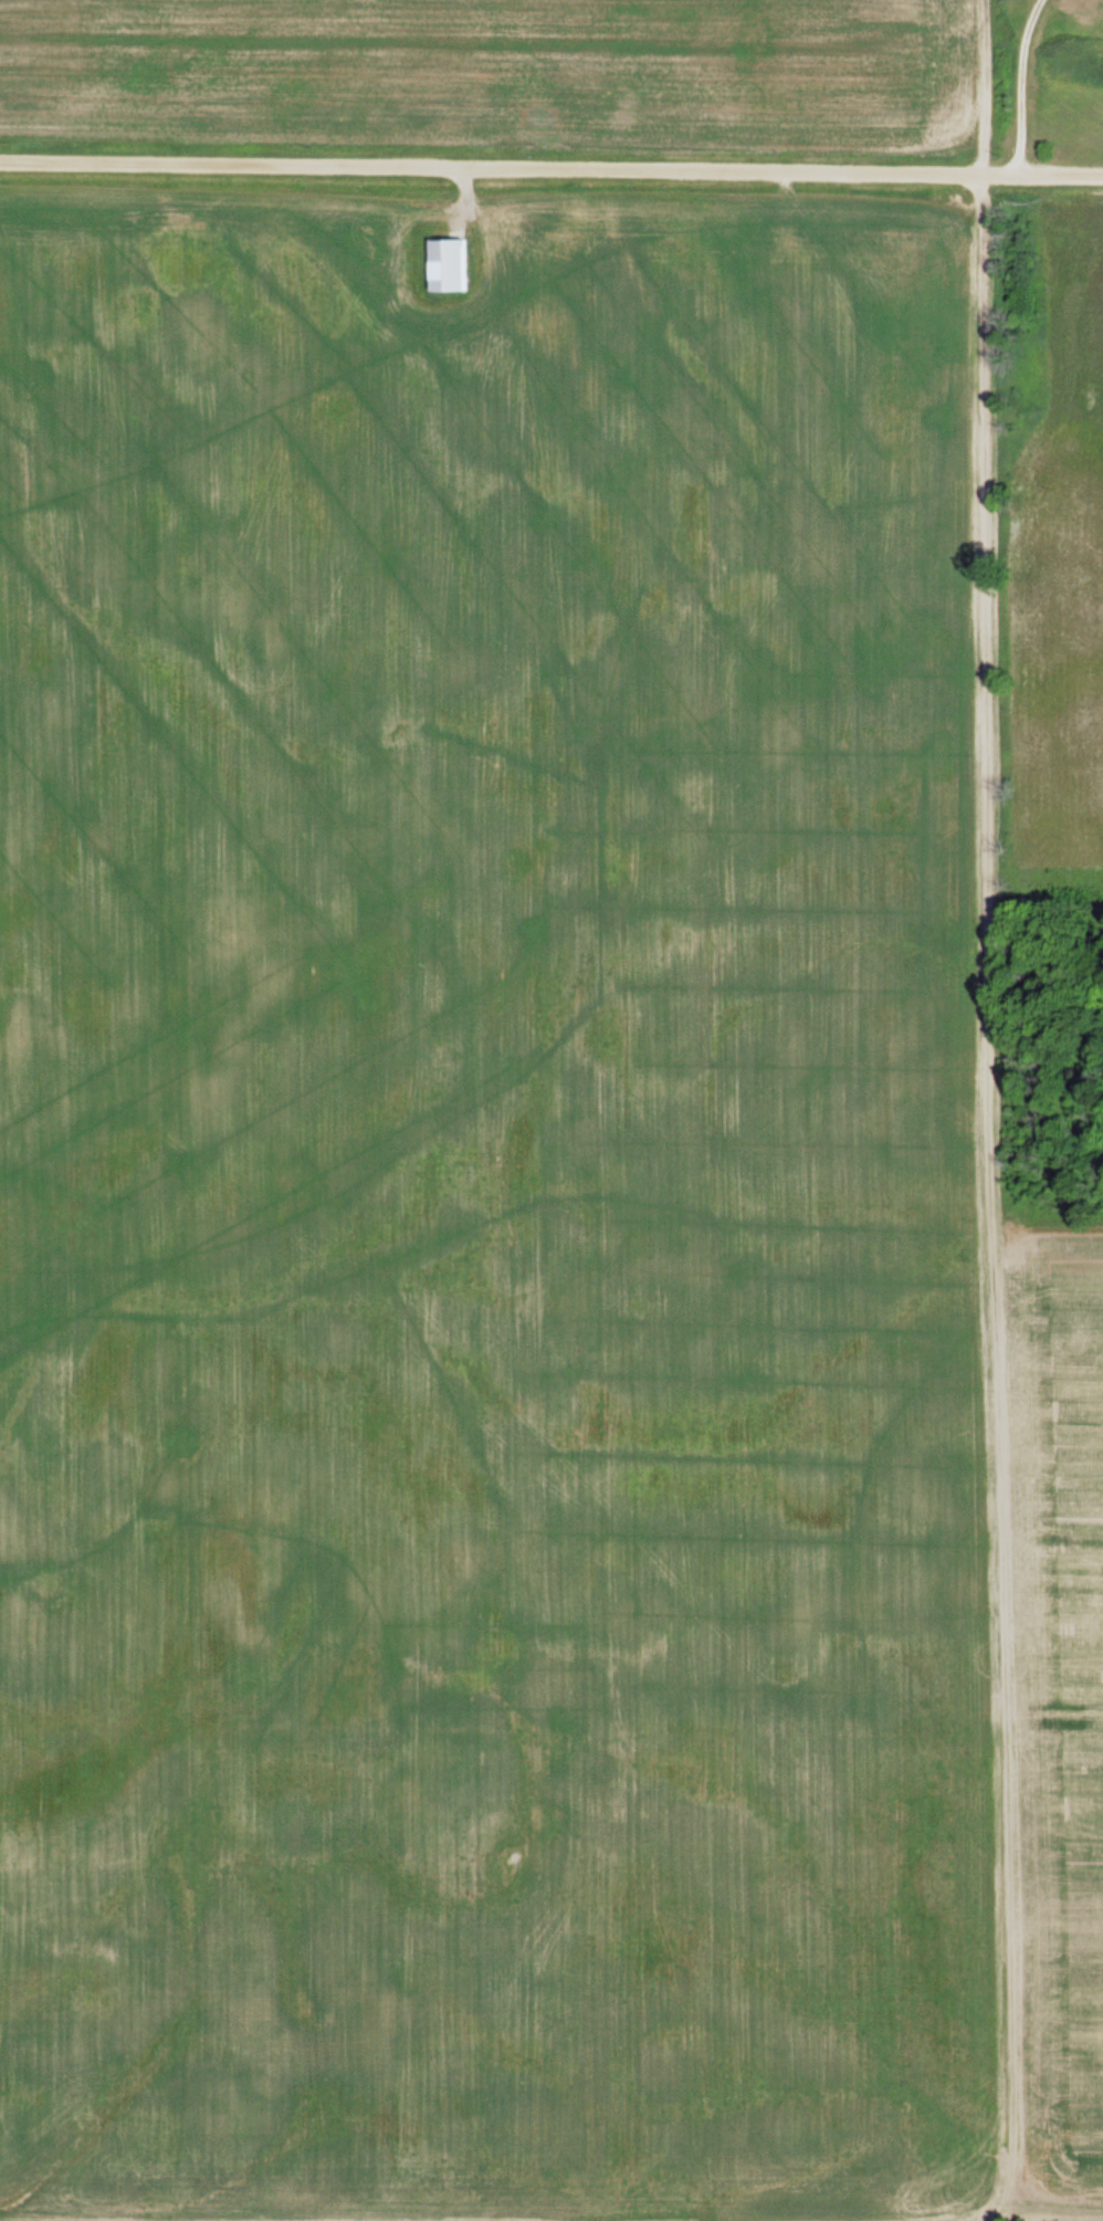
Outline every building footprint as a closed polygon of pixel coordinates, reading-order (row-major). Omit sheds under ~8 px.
[(466,292),(465,240),(427,240),(428,292),(466,292)]
